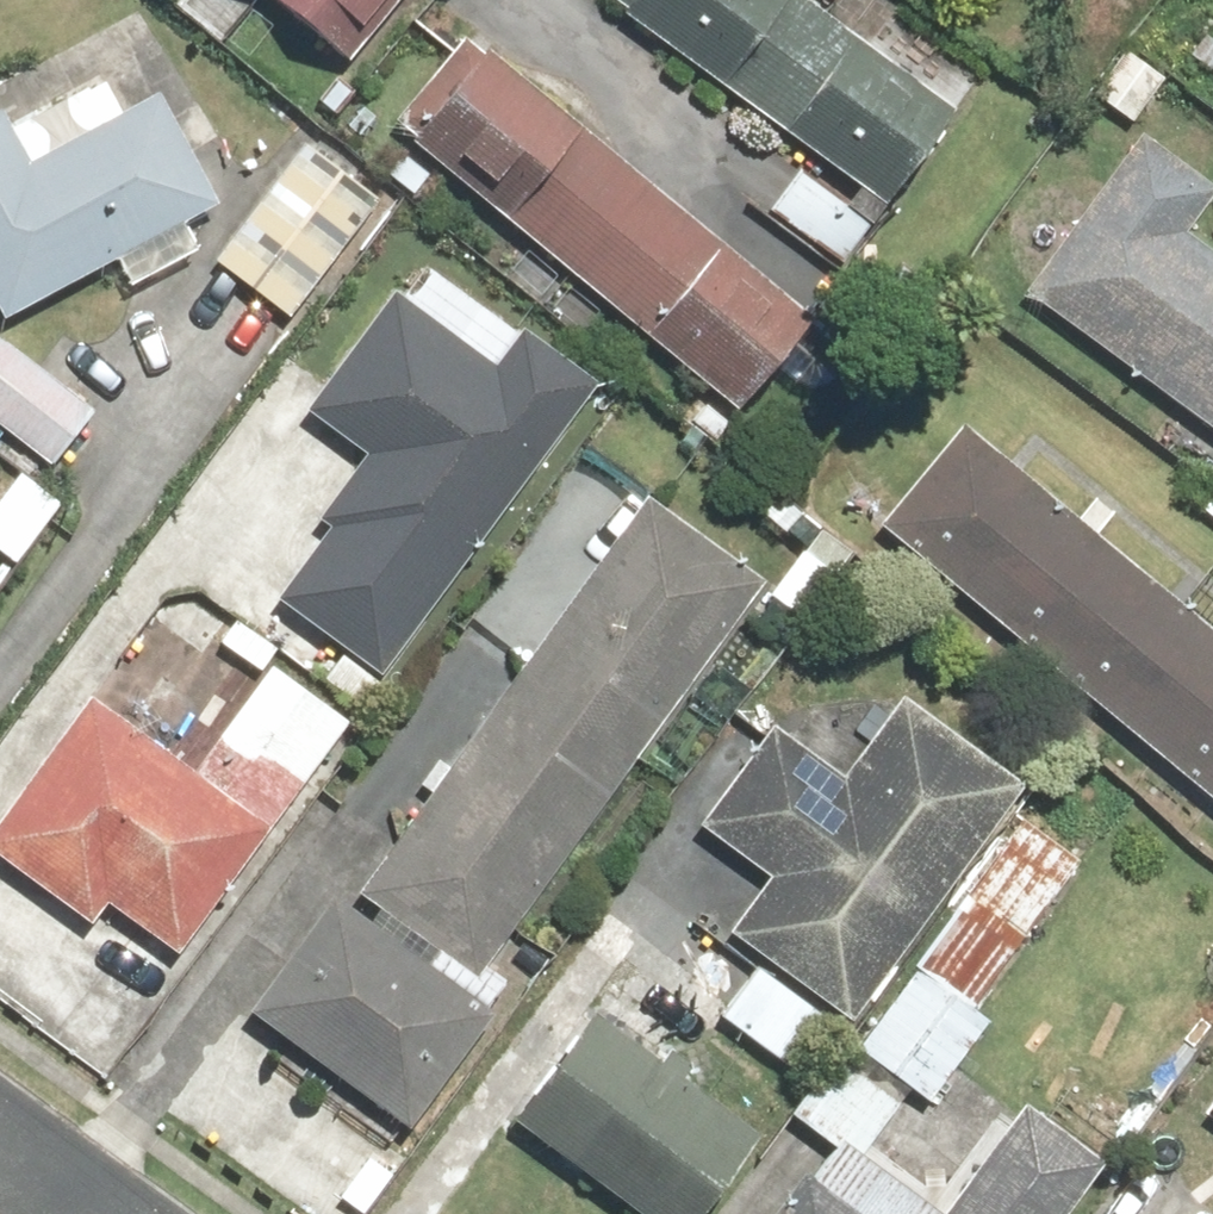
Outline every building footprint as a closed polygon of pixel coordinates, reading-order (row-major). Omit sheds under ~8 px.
[(340,69),(400,0),(260,0),(340,69)] [(626,12),(636,0),(611,0),(626,12)] [(762,54),(729,96),(787,142),(827,91),(919,163),(974,93),(885,24),(866,48),(822,13),(832,0),(692,0),(762,54)] [(815,321),(487,54),(481,61),(463,46),(391,135),(737,417),(815,321)] [(0,101),(0,315),(3,321),(113,263),(127,289),(191,256),(179,233),(218,212),(160,101),(107,128),(86,87),(15,124),(2,99),(0,101)] [(382,202),(308,146),(218,265),(292,320),(382,202)] [(1026,297),(1212,437),(1212,252),(1182,229),(1211,189),(1163,153),(1132,195),(1113,181),(1026,297)] [(873,232),(804,170),(764,213),(833,276),(873,232)] [(384,676),(593,387),(522,336),(495,373),(396,301),(310,420),(364,458),(318,522),(331,531),(280,602),(384,676)] [(0,341),(0,430),(51,472),(95,418),(0,341)] [(965,427),(880,528),(1212,805),(1212,634),(965,427)] [(22,470),(0,498),(0,534),(24,553),(64,503),(22,470)] [(762,584),(649,501),(363,892),(477,975),(762,584)] [(847,568),(802,538),(757,603),(802,634),(847,568)] [(343,725),(269,673),(200,771),(95,697),(0,832),(0,866),(86,927),(103,904),(179,957),(343,725)] [(851,1028),(1022,795),(900,706),(845,781),(777,730),(765,747),(738,727),(691,792),(711,807),(694,828),(769,884),(729,938),(851,1028)] [(971,1014),(1079,863),(1023,823),(856,1055),(931,1109),(990,1027),(971,1014)] [(495,1027),(338,907),(258,1012),(415,1131),(495,1027)] [(832,1027),(755,968),(720,1013),(797,1073),(832,1027)] [(591,1024),(515,1129),(631,1213),(697,1213),(751,1140),(591,1024)] [(860,1159),(903,1099),(836,1050),(788,1116),(836,1152),(791,1213),(935,1213),(860,1159)] [(1098,1169),(1024,1115),(952,1213),(1066,1213),(1098,1169)]
